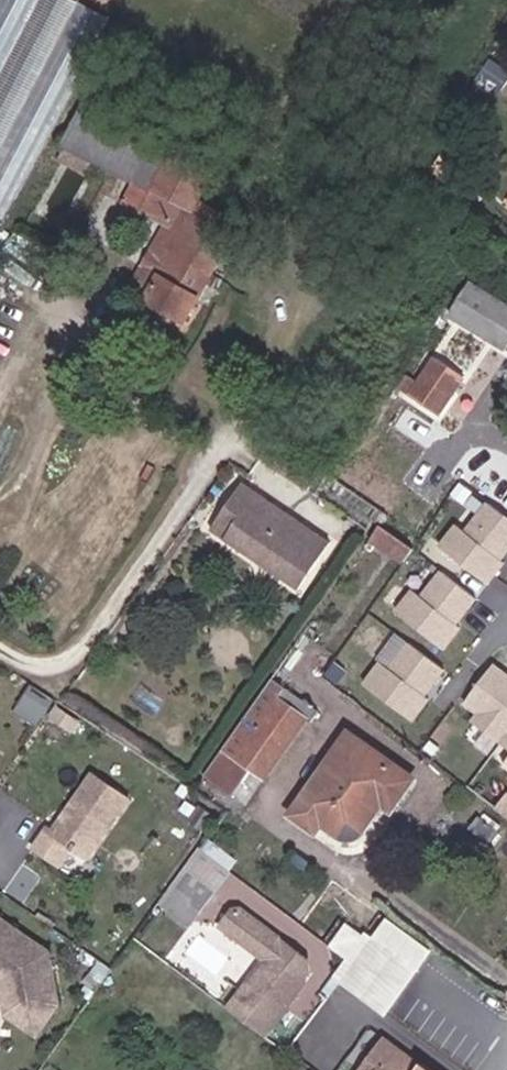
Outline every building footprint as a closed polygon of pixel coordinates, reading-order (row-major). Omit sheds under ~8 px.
[(12,214),(100,5),(87,0),(0,0),(0,209),(12,214)] [(116,176),(146,121),(88,92),(60,147),(116,176)] [(161,127),(146,121),(116,176),(130,183),(132,184),(160,129),(161,127)] [(220,157),(160,129),(132,184),(130,183),(120,203),(163,223),(126,288),(142,298),(142,299),(185,323),(219,261),(214,258),(231,225),(198,204),(220,157)] [(443,156),(432,170),(450,184),(461,169),(443,156)] [(473,283),(452,316),(506,349),(506,303),(473,283)] [(417,381),(407,395),(439,416),(465,376),(435,354),(417,381)] [(399,390),(407,395),(417,381),(409,375),(399,390)] [(95,387),(89,398),(97,404),(104,394),(95,387)] [(322,467),(287,443),(275,435),(261,455),(309,487),(322,467)] [(330,539),(244,480),(213,525),(299,585),(330,539)] [(490,501),(466,531),(506,563),(506,513),(490,501)] [(443,544),(492,584),(506,564),(506,563),(466,531),(458,524),(443,544)] [(481,598),(443,570),(427,592),(463,625),(481,598)] [(463,625),(417,589),(398,616),(448,653),(468,629),(463,625)] [(410,639),(393,660),(433,695),(454,672),(410,639)] [(381,659),(363,678),(419,726),(435,704),(381,659)] [(461,705),(506,739),(506,674),(491,662),(461,705)] [(267,689),(261,698),(273,707),(280,698),(267,689)] [(50,722),(61,706),(40,690),(28,706),(50,722)] [(251,768),(265,777),(299,729),(310,737),(318,726),(300,712),(293,722),(279,711),(285,702),(280,698),(273,707),(261,698),(225,749),(215,764),(241,783),(251,768)] [(293,722),(300,712),(285,702),(279,711),(293,722)] [(328,767),(295,813),(315,828),(323,820),(338,831),(343,834),(348,835),(354,834),(358,833),(362,829),(382,800),(391,806),(410,780),(400,772),(402,768),(391,760),(389,765),(350,737),(334,760),(326,755),(321,763),(328,767)] [(241,783),(215,764),(207,778),(232,796),(241,783)] [(87,865),(129,808),(95,782),(52,839),(47,835),(32,856),(57,875),(73,854),(87,865)] [(26,863),(11,890),(27,899),(41,872),(26,863)] [(176,893),(202,911),(218,889),(192,871),(176,893)] [(202,911),(176,893),(165,908),(191,927),(202,911)] [(0,928),(0,983),(6,988),(9,1002),(15,1005),(9,1013),(42,1037),(56,1016),(48,963),(0,928)] [(416,975),(375,944),(346,983),(387,1014),(416,975)] [(272,953),(231,1009),(271,1037),(311,982),(272,953)] [(347,1009),(334,1000),(321,1017),(335,1027),(347,1009)] [(394,1047),(383,1039),(360,1069),(377,1069),(394,1047)] [(394,1047),(377,1069),(425,1069),(394,1047)]
